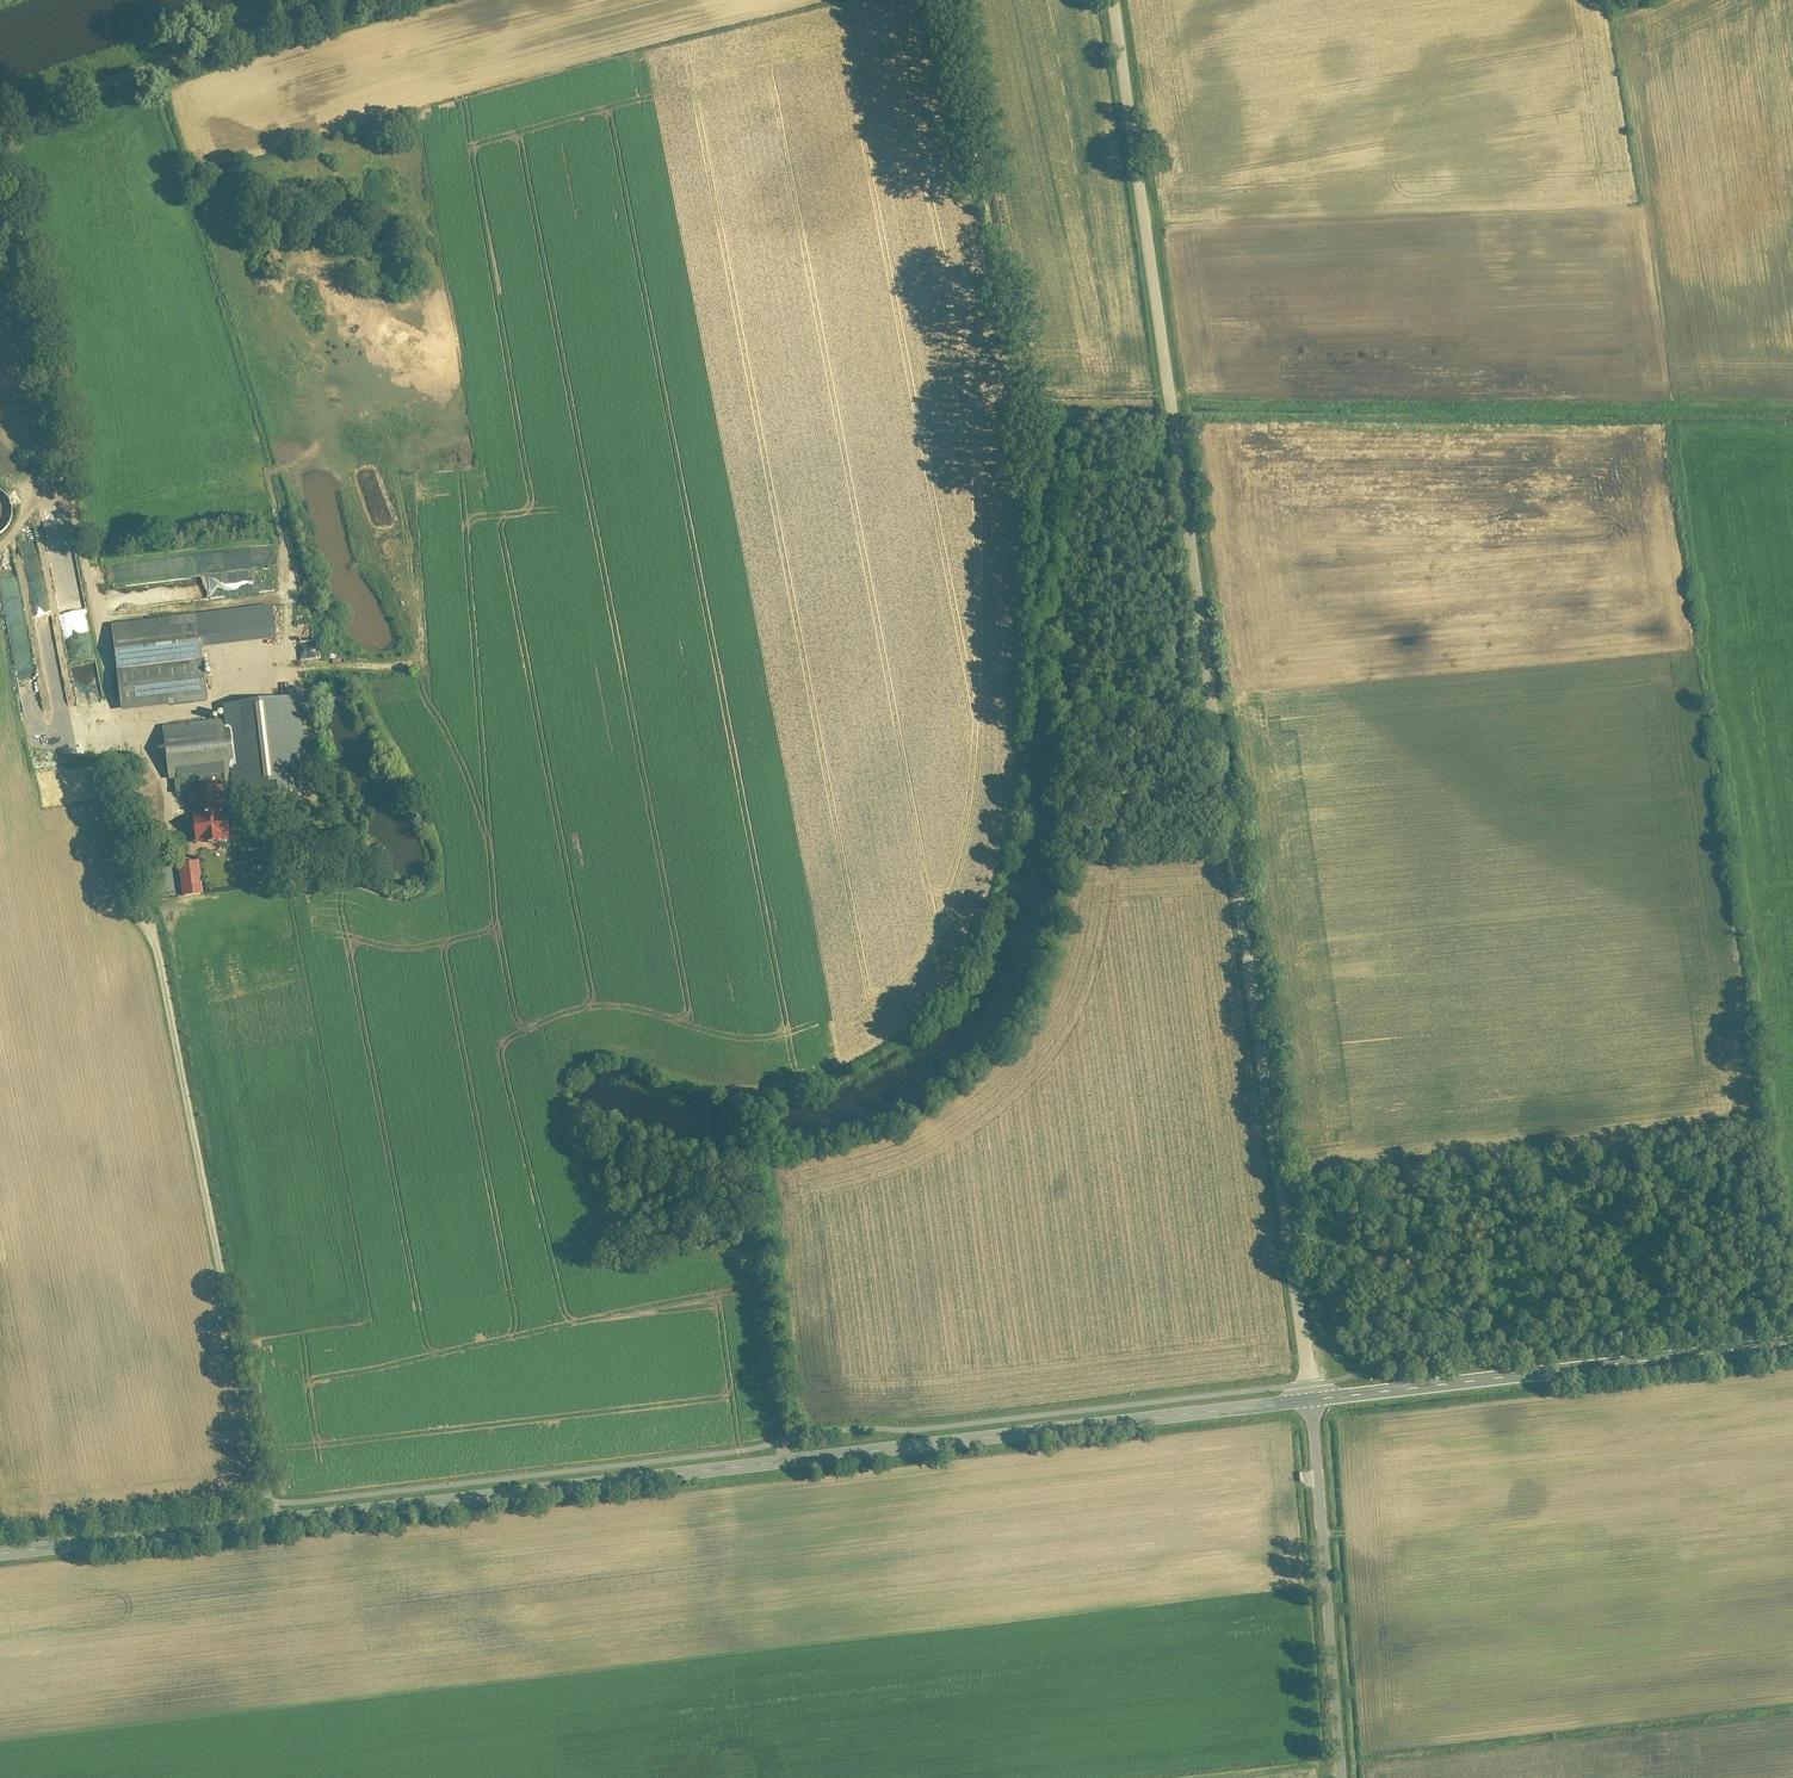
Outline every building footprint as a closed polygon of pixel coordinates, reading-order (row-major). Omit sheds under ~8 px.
[(113,624),(121,712),(205,704),(197,616),(113,624)] [(222,706),(224,720),(163,727),(171,794),(190,792),(224,788),(264,784),(256,717),(255,703),(222,706)] [(190,792),(196,843),(229,840),(224,788),(190,792)] [(184,863),(188,896),(200,894),(197,862),(184,863)]
